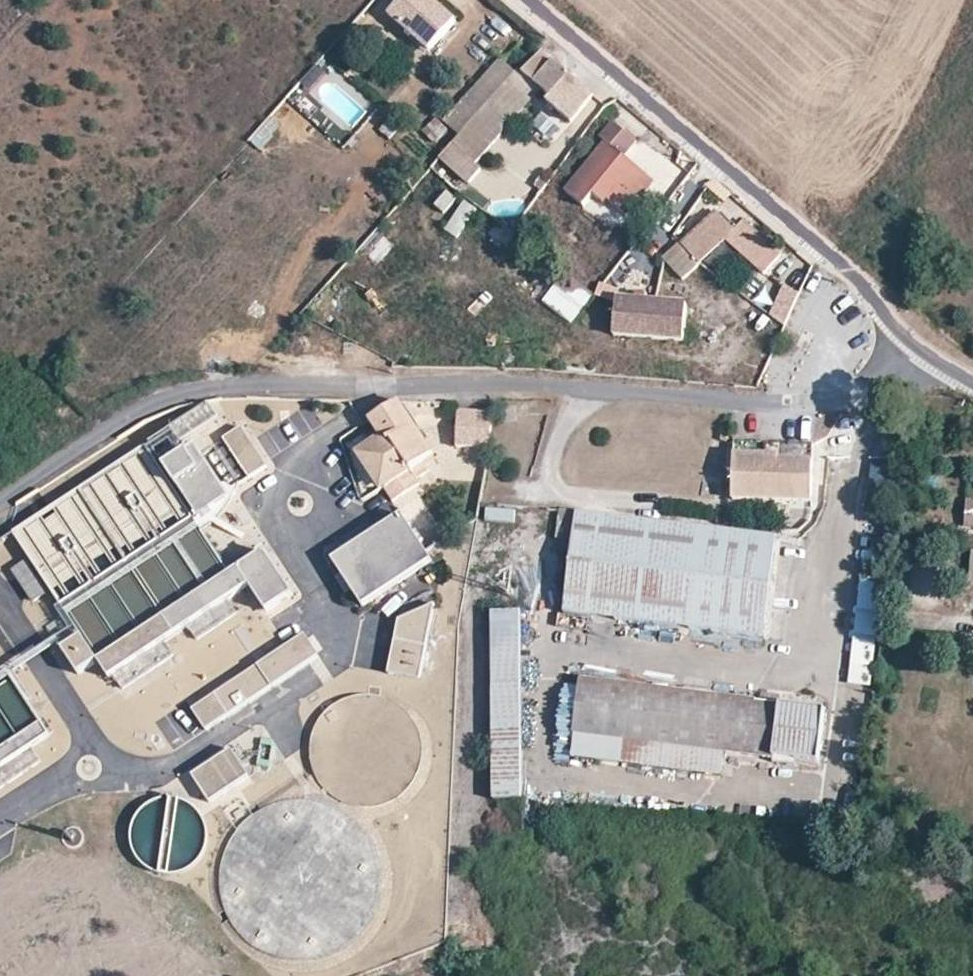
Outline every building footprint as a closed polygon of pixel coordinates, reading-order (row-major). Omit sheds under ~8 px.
[(428,45),(455,15),(437,0),(401,0),(391,12),(428,45)] [(571,74),(542,49),(524,69),(541,84),(553,94),(571,74)] [(496,95),(515,72),(500,57),(480,79),(486,85),(496,95)] [(461,133),(483,150),(541,84),(524,69),(520,67),(515,72),(496,95),(461,133)] [(553,94),(577,113),(593,92),(571,74),(553,94)] [(445,119),(460,134),(461,133),(496,95),(486,85),(474,97),(469,92),(460,102),(466,107),(460,114),(455,110),(445,119)] [(552,136),(568,117),(555,105),(539,124),(552,136)] [(265,114),(250,140),(264,148),(279,122),(265,114)] [(382,133),(391,141),(403,128),(394,120),(382,133)] [(607,194),(628,211),(655,178),(627,155),(635,145),(613,127),(564,187),(583,202),(593,190),(603,198),(607,194)] [(434,200),(444,212),(458,200),(449,188),(434,200)] [(463,197),(444,229),(459,237),(477,206),(463,197)] [(727,237),(726,235),(734,228),(716,210),(683,243),(701,262),(727,237)] [(727,237),(762,272),(780,254),(744,218),(734,228),(726,235),(727,237)] [(558,273),(542,303),(576,320),(591,290),(558,273)] [(801,291),(784,284),(770,313),(786,324),(801,291)] [(687,298),(617,294),(614,334),(684,338),(687,298)] [(213,400),(169,421),(176,436),(220,414),(213,400)] [(357,455),(390,503),(415,485),(412,479),(428,468),(422,460),(430,455),(396,404),(368,423),(379,440),(357,455)] [(491,445),(492,407),(457,407),(456,444),(491,445)] [(221,440),(247,477),(263,465),(237,428),(221,440)] [(148,444),(195,518),(224,500),(192,449),(183,456),(167,431),(148,444)] [(737,442),(733,498),(812,501),(813,445),(737,442)] [(160,643),(186,626),(194,638),(233,612),(225,601),(247,587),(263,611),(290,594),(263,552),(225,577),(144,451),(13,536),(80,640),(60,652),(76,676),(96,663),(106,678),(110,675),(119,688),(169,655),(160,643)] [(869,461),(863,512),(886,516),(892,464),(869,461)] [(964,495),(963,529),(972,529),(972,495),(964,495)] [(416,529),(428,523),(417,499),(405,505),(416,529)] [(334,556),(365,601),(433,555),(401,509),(334,556)] [(577,513),(564,611),(762,635),(774,540),(577,513)] [(9,574),(28,601),(42,591),(23,564),(9,574)] [(433,606),(397,622),(387,675),(419,681),(433,606)] [(493,614),(492,799),(519,798),(520,614),(493,614)] [(302,637),(190,713),(203,732),(314,656),(302,637)] [(0,671),(0,688),(35,741),(47,732),(3,669),(0,671)] [(581,681),(571,757),(719,773),(722,751),(728,699),(581,681)] [(35,741),(0,688),(0,784),(40,756),(31,744),(35,741)] [(309,743),(308,753),(309,763),(311,773),(315,781),(320,789),(326,796),(334,802),(342,806),(350,810),(359,811),(369,812),(377,811),(385,809),(395,805),(402,800),(408,795),(414,789),(418,782),(422,774),(424,764),(426,753),(424,742),(420,729),(412,717),(404,708),(394,702),(384,698),(374,695),(362,695),(347,698),(334,704),(324,713),(317,722),(313,732),(309,743)] [(728,699),(722,751),(817,760),(823,710),(728,699)] [(180,710),(159,722),(174,747),(194,736),(180,710)] [(191,776),(208,803),(246,777),(229,751),(191,776)] [(140,834),(141,839),(143,844),(146,848),(149,852),(153,856),(158,859),(163,861),(169,862),(174,863),(181,862),(185,861),(188,858),(192,856),(196,853),(199,850),(202,847),(205,839),(206,833),(206,829),(206,824),(204,818),(201,811),(197,806),(193,802),(188,800),(184,797),(178,796),(174,796),(166,796),(157,800),(151,805),(145,811),(142,817),(140,823),(140,829),(140,834)] [(222,907),(228,920),(235,930),(243,940),(259,953),(276,959),(292,962),(306,962),(321,960),(335,955),(346,948),(357,939),(365,930),(372,917),(378,902),(380,886),(379,869),(376,856),(371,844),(362,831),(349,818),(335,809),(321,804),(305,801),(296,800),(276,804),(257,812),(242,824),(229,841),(223,857),(219,874),(218,889),(222,907)]
